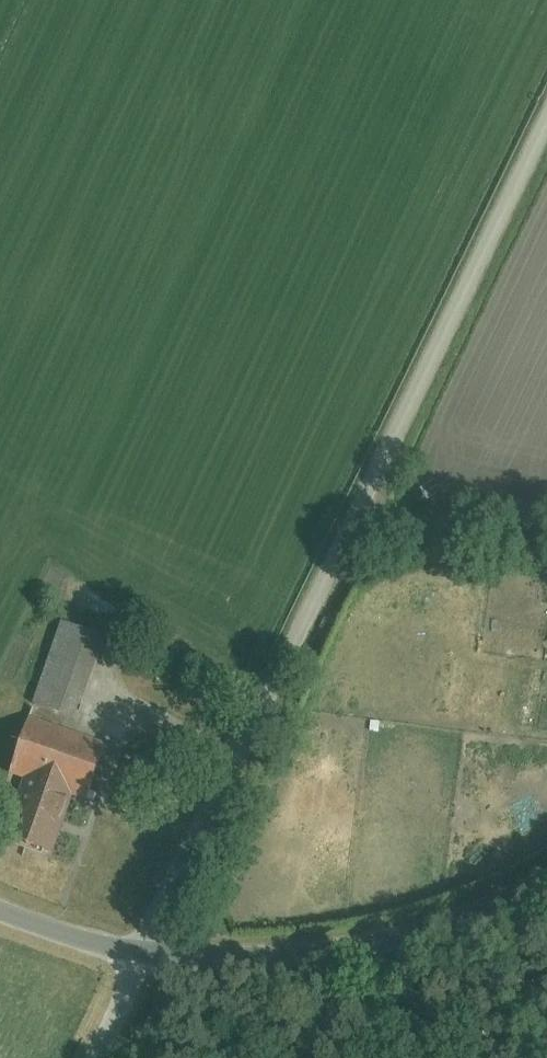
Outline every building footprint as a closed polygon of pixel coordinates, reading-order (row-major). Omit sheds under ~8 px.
[(92,640),(62,631),(41,698),(70,708),(92,640)] [(13,782),(26,786),(5,843),(51,860),(72,804),(83,808),(103,755),(33,729),(13,782)]
